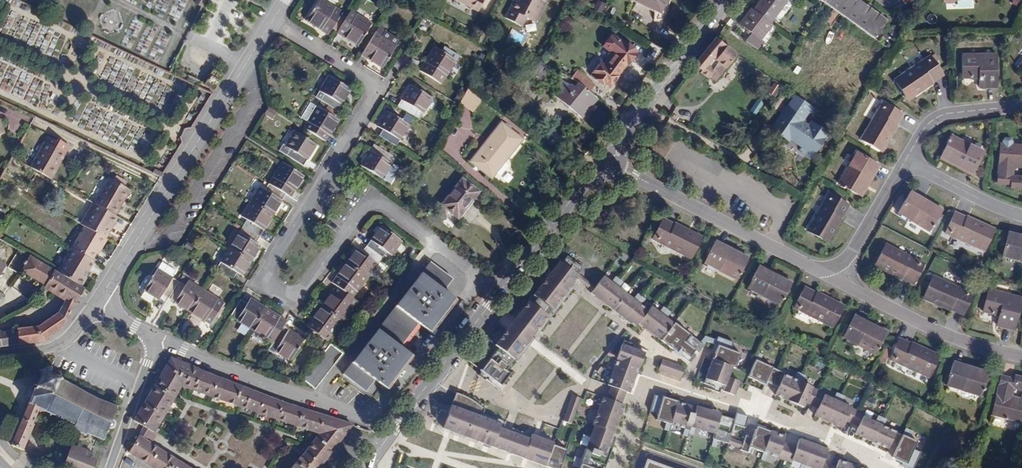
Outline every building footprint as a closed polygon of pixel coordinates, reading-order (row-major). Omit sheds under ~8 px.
[(342,13),(321,0),(319,0),(306,22),(328,35),(342,13)] [(485,0),(456,0),(478,11),(485,0)] [(547,0),(514,0),(505,19),(521,27),(526,19),(534,24),(547,0)] [(667,0),(636,0),(660,13),(667,0)] [(787,1),(786,0),(760,0),(753,10),(770,23),(787,1)] [(858,0),(820,0),(825,4),(833,10),(839,14),(874,39),(876,37),(888,21),(858,0)] [(607,5),(599,1),(594,9),(603,14),(607,5)] [(760,41),(772,25),(770,23),(753,10),(750,9),(739,24),(751,34),(746,41),(758,50),(763,43),(760,41)] [(831,24),(839,14),(833,10),(825,20),(831,24)] [(358,46),(371,24),(350,11),(337,33),(358,46)] [(896,27),(888,21),(876,37),(884,44),(896,27)] [(382,69),(395,46),(381,37),(384,32),(378,28),(361,56),(382,69)] [(524,45),(528,37),(514,30),(510,38),(524,45)] [(399,41),(384,32),(381,37),(395,46),(399,41)] [(603,47),(615,56),(619,58),(627,65),(631,68),(636,65),(639,61),(641,56),(640,50),(614,32),(603,47)] [(715,83),(737,55),(715,38),(694,66),(703,72),(701,74),(715,83)] [(443,82),(459,56),(444,46),(441,51),(434,48),(421,68),(443,82)] [(997,87),(996,55),(962,55),(962,75),(969,75),(969,78),(978,78),(979,88),(997,87)] [(907,98),(943,74),(930,56),(895,80),(907,98)] [(619,77),(618,76),(627,65),(619,58),(616,62),(612,60),(605,67),(600,63),(589,77),(603,88),(605,86),(610,89),(619,77)] [(214,91),(222,77),(213,72),(205,85),(214,91)] [(594,86),(579,73),(573,80),(576,83),(589,93),(594,86)] [(337,111),(350,90),(329,77),(315,97),(337,111)] [(582,119),(598,100),(589,93),(576,83),(573,87),(564,82),(559,79),(553,86),(558,90),(554,95),(582,119)] [(781,88),(773,83),(768,92),(775,97),(781,88)] [(419,120),(432,99),(410,86),(397,106),(419,120)] [(472,111),(481,99),(468,90),(459,102),(472,111)] [(811,157),(828,133),(813,122),(809,128),(800,122),(808,111),(813,114),(816,110),(795,96),(772,129),(788,141),(790,139),(803,147),(801,150),(811,157)] [(622,108),(608,97),(602,104),(616,115),(622,108)] [(881,150),(902,113),(883,102),(862,140),(881,150)] [(325,142),(338,121),(310,104),(301,119),(307,122),(303,129),(325,142)] [(396,147),(413,119),(405,114),(401,121),(387,112),(377,127),(382,130),(379,137),(396,147)] [(491,180),(522,140),(502,124),(492,136),(490,135),(469,162),(491,180)] [(303,166),(316,145),(294,131),(285,146),(283,145),(279,151),(303,166)] [(972,174),(983,153),(951,136),(941,154),(963,165),(961,169),(972,174)] [(46,143),(45,143),(31,168),(49,178),(60,160),(62,161),(66,155),(70,147),(58,140),(57,142),(49,138),(46,143)] [(1000,143),(996,183),(1011,184),(1014,185),(1015,176),(1010,175),(1011,166),(1021,167),(1021,146),(1000,143)] [(382,180),(395,159),(388,154),(373,145),(360,166),(382,180)] [(857,194),(868,174),(871,176),(878,164),(857,152),(838,184),(857,194)] [(941,154),(940,158),(961,169),(963,165),(941,154)] [(578,165),(570,159),(565,165),(573,171),(578,165)] [(52,180),(62,161),(60,160),(49,178),(52,180)] [(290,198),(304,176),(282,163),(268,184),(285,195),(290,198)] [(163,174),(154,169),(152,173),(161,177),(163,174)] [(860,196),(871,176),(868,174),(857,194),(860,196)] [(118,206),(128,189),(110,179),(95,204),(96,205),(115,216),(120,208),(118,206)] [(457,219),(478,193),(462,180),(441,206),(457,219)] [(273,216),(285,195),(268,184),(264,190),(259,187),(250,202),(273,216)] [(120,208),(130,191),(128,189),(118,206),(120,208)] [(929,231),(940,213),(920,201),(921,198),(911,192),(899,213),(929,231)] [(827,242),(848,205),(829,194),(808,231),(827,242)] [(940,213),(942,210),(921,198),(920,201),(940,213)] [(259,237),(273,216),(250,202),(241,217),(246,220),(242,227),(259,237)] [(90,216),(96,205),(95,204),(93,203),(87,214),(90,216)] [(106,239),(118,218),(115,216),(96,205),(90,216),(87,214),(82,225),(85,227),(106,239)] [(984,250),(993,230),(954,212),(945,232),(984,250)] [(690,258),(700,238),(663,219),(653,238),(690,258)] [(101,251),(107,240),(106,239),(85,227),(72,249),(75,250),(93,261),(97,254),(99,250),(101,251)] [(260,247),(256,243),(259,237),(242,227),(228,248),(251,262),(260,247)] [(391,257),(401,242),(381,227),(377,232),(375,234),(367,246),(382,258),(386,253),(391,257)] [(1020,239),(1020,236),(1008,233),(1003,257),(1021,261),(1021,240),(1020,239)] [(737,280),(747,262),(726,250),(727,247),(716,242),(705,263),(737,280)] [(367,279),(382,258),(367,246),(362,253),(356,249),(346,263),(367,279)] [(915,284),(924,264),(885,246),(876,266),(915,284)] [(747,262),(748,258),(727,247),(726,250),(747,262)] [(242,276),(251,262),(228,248),(216,269),(233,279),(236,274),(242,276)] [(68,261),(75,250),(72,249),(66,260),(68,261)] [(86,277),(94,262),(93,261),(75,250),(68,261),(66,260),(58,272),(83,286),(87,278),(86,277)] [(60,330),(85,288),(83,286),(58,272),(30,256),(21,272),(67,298),(57,315),(39,327),(18,330),(4,332),(0,333),(0,347),(43,342),(60,330)] [(528,302),(513,322),(517,326),(520,322),(528,328),(525,331),(532,336),(556,305),(559,307),(565,299),(562,297),(576,279),(584,269),(567,256),(561,263),(559,262),(533,295),(537,298),(532,304),(528,302)] [(168,299),(178,282),(172,278),(176,272),(162,263),(144,292),(158,301),(162,296),(168,299)] [(367,279),(346,263),(331,283),(336,287),(352,299),(367,279)] [(399,347),(417,324),(428,332),(453,299),(442,290),(452,279),(431,263),(343,375),(363,391),(364,392),(374,380),(384,388),(410,356),(399,347)] [(780,305),(789,286),(769,275),(770,272),(760,267),(748,289),(780,305)] [(789,286),(791,283),(770,272),(769,275),(789,286)] [(592,291),(591,293),(635,327),(638,323),(686,361),(694,351),(697,353),(703,346),(674,323),(673,324),(651,307),(648,311),(603,277),(595,288),(590,284),(587,287),(592,291)] [(964,315),(972,294),(933,278),(924,298),(964,315)] [(562,297),(565,299),(579,281),(576,279),(562,297)] [(189,312),(203,290),(188,281),(185,286),(178,282),(168,299),(189,312)] [(342,322),(357,302),(352,299),(336,287),(321,306),(342,322)] [(833,327),(843,307),(805,288),(795,308),(833,327)] [(1021,301),(1021,298),(989,289),(984,309),(991,311),(991,314),(999,316),(997,326),(1015,330),(1021,301)] [(215,316),(221,306),(223,303),(203,290),(189,312),(210,325),(215,316)] [(251,330),(265,308),(250,299),(246,304),(240,300),(230,317),(251,330)] [(517,362),(559,307),(556,305),(532,336),(527,343),(514,360),(517,362)] [(218,318),(225,308),(221,306),(215,316),(218,318)] [(327,342),(342,322),(321,306),(307,326),(327,342)] [(272,343),(283,326),(276,322),(279,317),(265,308),(251,330),(272,343)] [(876,354),(885,335),(864,324),(866,321),(854,316),(844,338),(876,354)] [(885,335),(887,332),(866,321),(864,324),(885,335)] [(289,361),(303,339),(283,326),(272,343),(268,350),(274,354),(275,352),(289,361)] [(514,360),(527,343),(508,328),(495,345),(498,348),(481,371),(482,371),(479,376),(485,380),(485,379),(499,389),(510,374),(505,371),(514,360)] [(733,343),(718,337),(715,345),(718,346),(703,387),(718,392),(719,389),(734,395),(738,385),(727,381),(732,367),(735,369),(741,354),(731,350),(733,343)] [(929,377),(938,357),(899,339),(890,359),(929,377)] [(617,359),(608,386),(629,393),(639,367),(640,368),(647,350),(624,341),(623,345),(621,345),(618,355),(609,352),(608,356),(617,359)] [(343,354),(330,344),(326,350),(338,360),(343,354)] [(338,360),(326,350),(321,356),(333,365),(338,360)] [(333,365),(321,356),(316,362),(329,371),(333,365)] [(655,369),(678,378),(682,366),(659,358),(655,369)] [(352,426),(302,409),(270,398),(172,359),(135,421),(143,426),(154,432),(156,428),(182,386),(320,434),(313,442),(294,467),(319,467),(352,426)] [(748,377),(767,385),(768,383),(780,388),(777,396),(801,407),(804,401),(816,407),(813,415),(842,428),(845,420),(858,426),(854,434),(888,449),(890,444),(897,447),(892,457),(902,462),(901,465),(908,467),(913,467),(920,452),(913,449),(917,441),(863,417),(864,414),(824,395),(825,394),(785,375),(785,373),(755,360),(748,377)] [(329,371),(316,362),(311,368),(324,378),(329,371)] [(981,396),(987,375),(964,369),(965,366),(954,362),(947,386),(981,396)] [(30,401),(27,400),(26,402),(29,403),(11,445),(23,451),(34,425),(33,425),(39,411),(40,411),(41,413),(42,412),(44,413),(44,412),(49,414),(48,416),(50,417),(51,415),(54,416),(51,421),(54,423),(56,420),(57,421),(58,418),(65,421),(65,424),(67,425),(68,423),(74,426),(72,431),(74,432),(75,432),(83,435),(84,436),(86,437),(86,435),(97,439),(104,441),(107,434),(108,434),(109,432),(107,432),(108,430),(111,430),(112,429),(114,428),(115,426),(115,423),(114,421),(112,420),(113,417),(114,417),(115,415),(114,414),(117,407),(118,407),(118,405),(116,404),(116,406),(102,401),(103,398),(101,397),(100,399),(91,395),(93,392),(91,391),(89,394),(78,387),(79,385),(77,384),(76,386),(64,380),(64,378),(61,377),(61,374),(60,373),(58,376),(52,373),(52,371),(52,369),(51,368),(49,366),(46,367),(44,368),(43,371),(41,369),(40,372),(42,373),(30,401)] [(594,370),(599,374),(603,370),(599,366),(594,370)] [(987,375),(988,372),(965,366),(964,369),(987,375)] [(324,378),(311,368),(307,374),(319,384),(324,378)] [(319,384),(307,374),(302,380),(312,388),(315,389),(319,384)] [(1009,397),(1011,387),(1017,389),(1018,380),(1015,379),(1002,376),(993,415),(1021,422),(1021,400),(1009,397)] [(443,428),(498,449),(524,459),(528,448),(532,449),(528,460),(549,467),(560,467),(567,450),(553,445),(554,443),(531,435),(529,439),(503,429),(504,426),(481,417),(483,414),(485,409),(472,400),(456,393),(445,421),(443,428)] [(685,429),(682,436),(687,437),(689,430),(689,434),(693,435),(696,428),(715,434),(712,447),(717,448),(719,441),(729,444),(740,449),(739,450),(744,452),(746,447),(760,452),(757,459),(762,461),(765,454),(789,463),(790,460),(800,464),(798,467),(809,467),(811,467),(859,467),(839,460),(836,467),(823,463),(828,450),(799,439),(796,448),(783,443),(785,437),(757,426),(752,438),(746,436),(742,444),(729,439),(734,425),(745,428),(748,417),(736,413),(735,419),(720,415),(721,414),(716,412),(717,408),(701,404),(700,408),(696,407),(696,408),(678,402),(678,401),(655,395),(650,412),(658,414),(656,420),(685,429)] [(564,422),(572,424),(581,399),(573,396),(564,422)] [(625,405),(604,397),(593,425),(595,426),(581,464),(582,464),(580,467),(605,467),(616,438),(613,437),(625,405)] [(529,439),(531,435),(483,414),(481,417),(504,426),(503,429),(529,439)] [(152,444),(159,431),(160,430),(156,428),(154,432),(143,426),(138,435),(140,436),(152,444)] [(152,444),(140,436),(129,453),(153,467),(190,467),(152,444)] [(68,467),(94,467),(97,461),(97,459),(91,457),(92,453),(72,445),(64,464),(67,466),(66,467),(68,467)] [(647,459),(644,467),(671,467),(647,459)]
